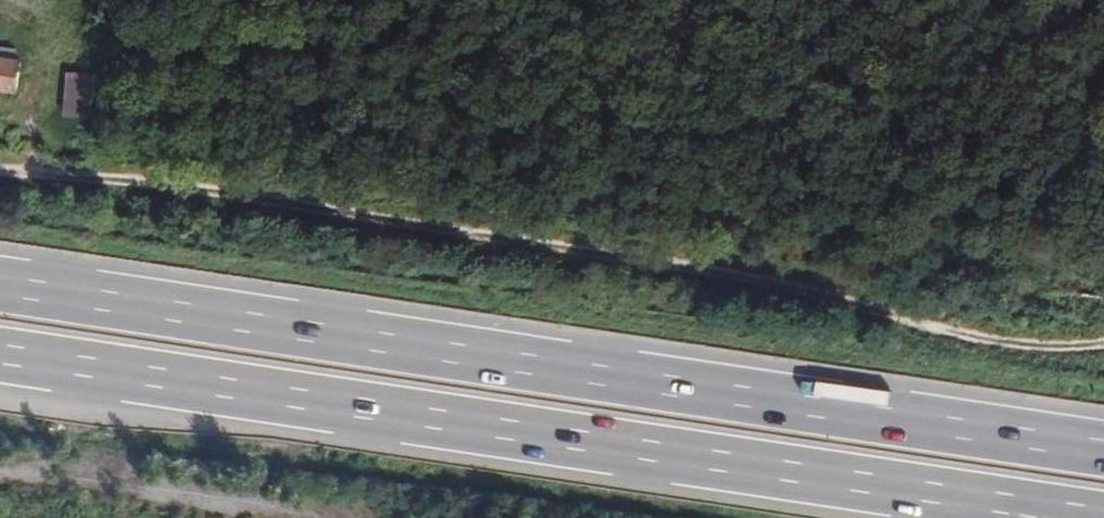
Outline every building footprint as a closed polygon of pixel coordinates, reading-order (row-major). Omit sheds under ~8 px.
[(106,17),(75,12),(69,32),(52,31),(44,61),(61,58),(53,111),(82,115),(106,17)] [(0,49),(0,81),(16,84),(22,53),(0,49)]
